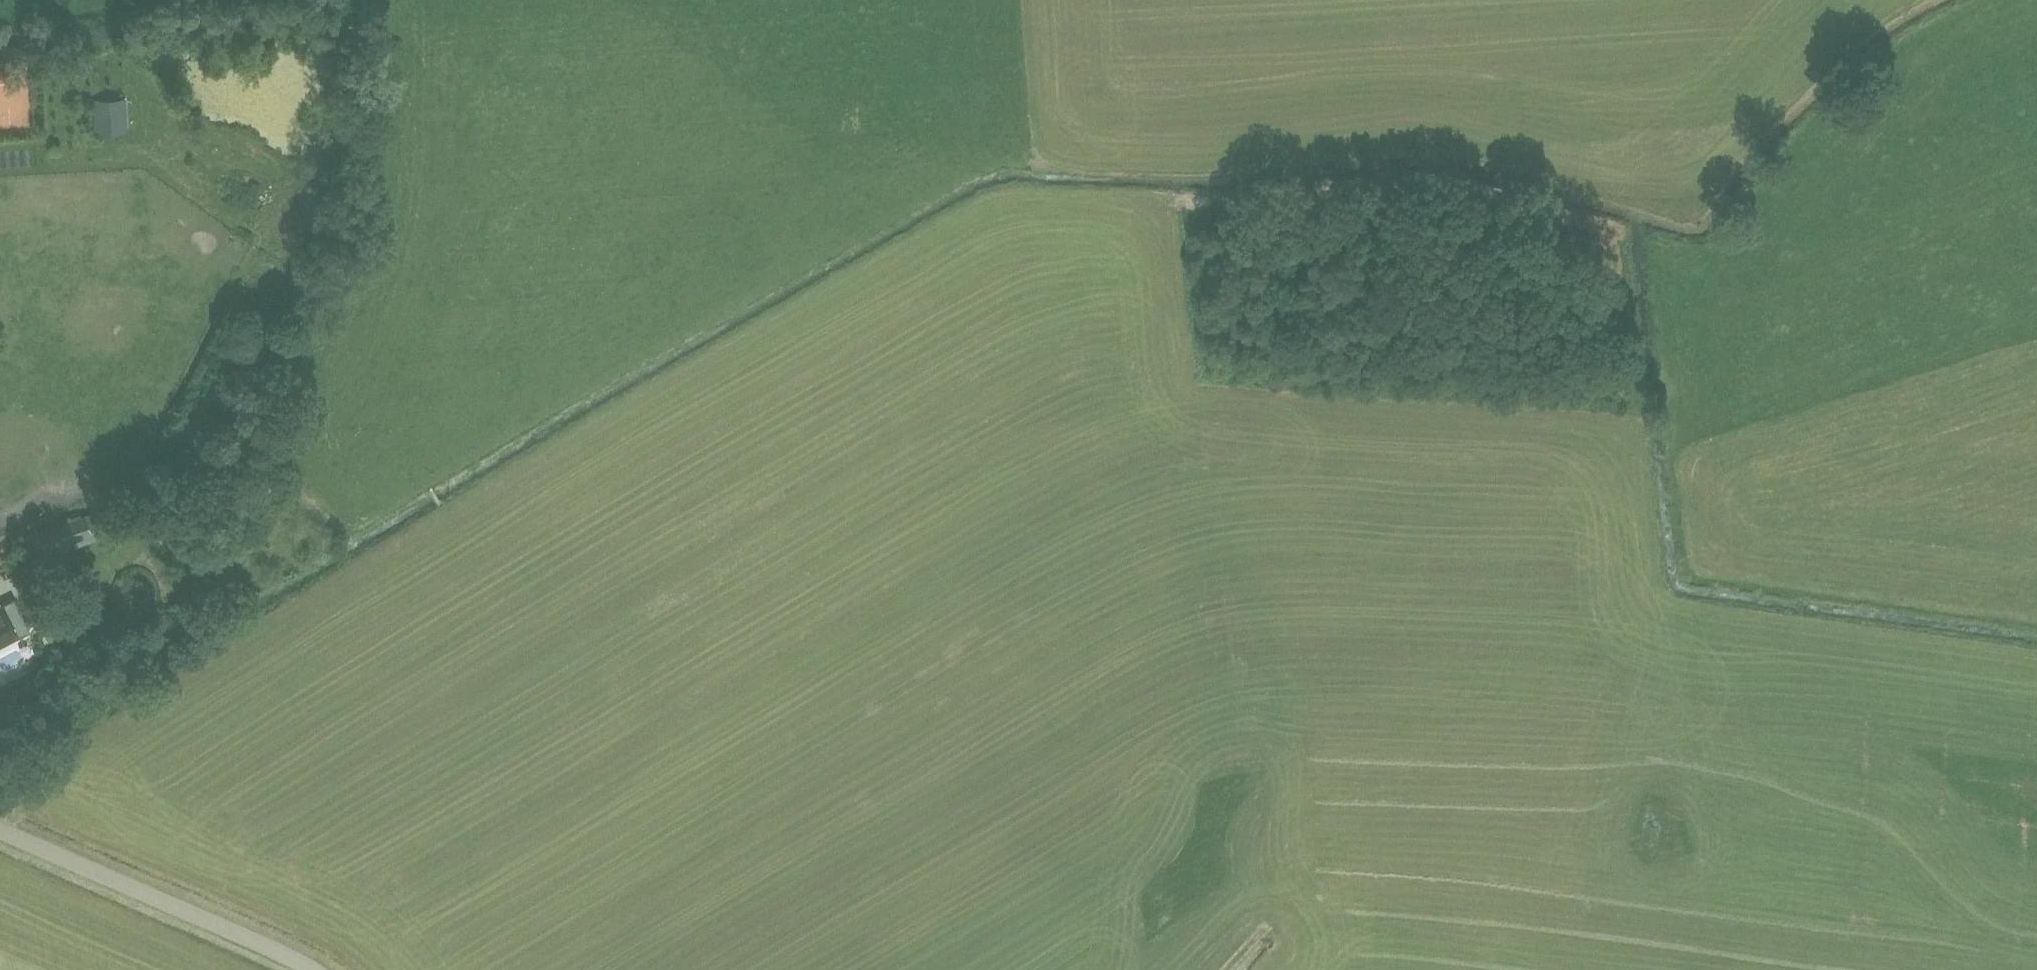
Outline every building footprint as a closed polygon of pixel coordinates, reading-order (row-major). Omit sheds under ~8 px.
[(123,130),(122,96),(98,98),(100,131),(123,130)] [(125,519),(140,513),(134,503),(119,509),(125,519)] [(111,504),(86,513),(34,532),(43,558),(96,538),(96,537),(120,528),(111,504)] [(20,636),(19,635),(31,629),(14,596),(2,603),(0,600),(0,646),(20,636)]
